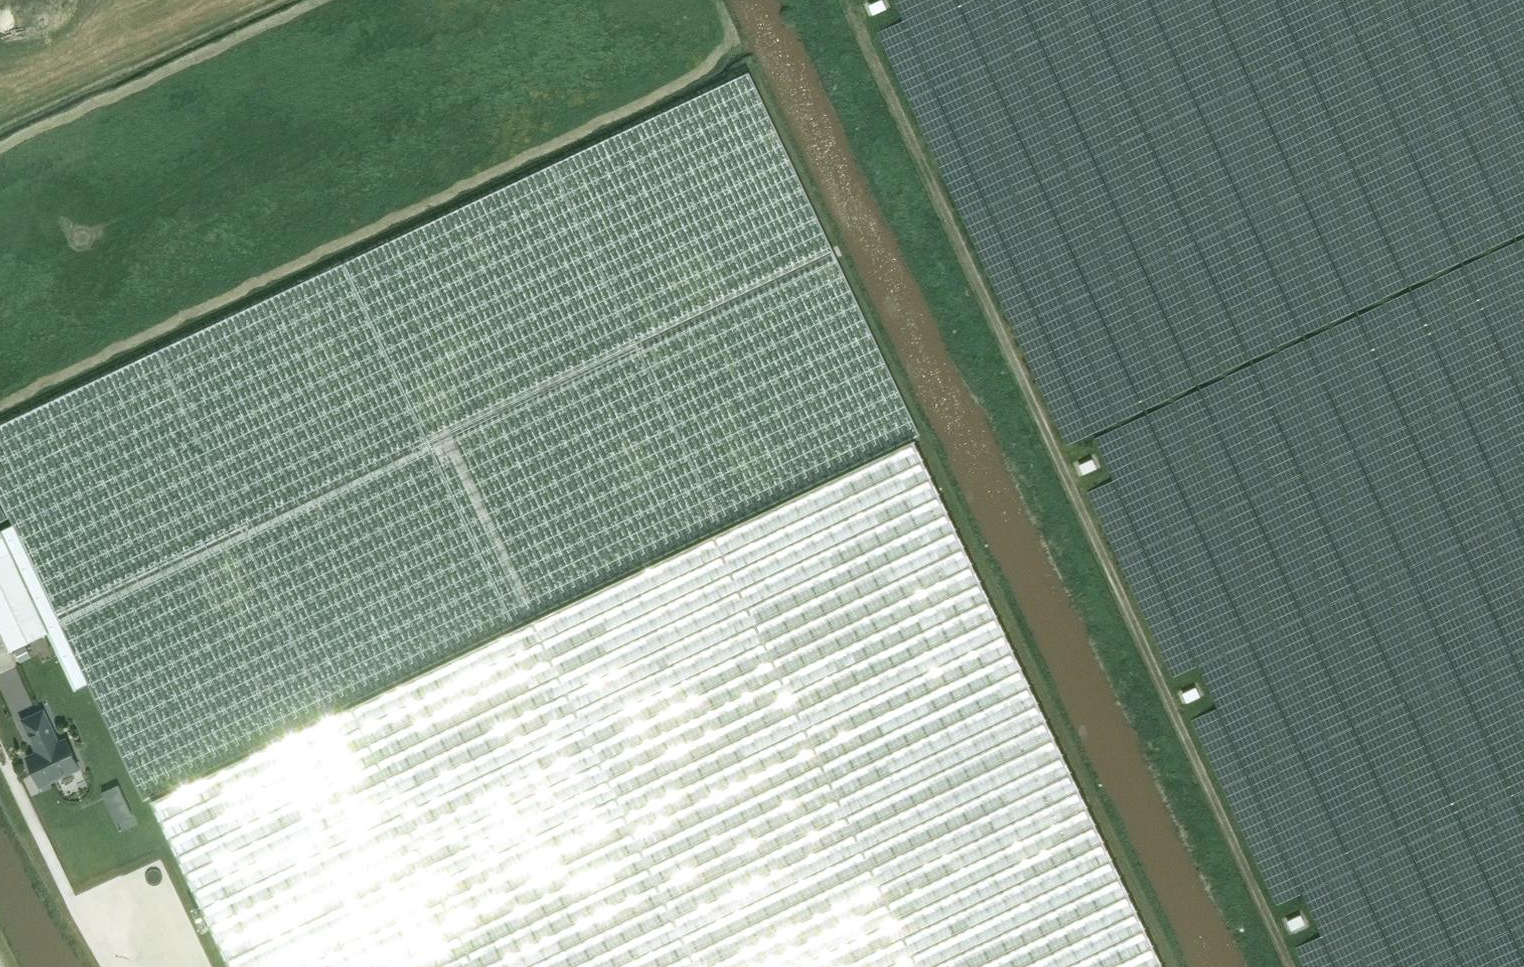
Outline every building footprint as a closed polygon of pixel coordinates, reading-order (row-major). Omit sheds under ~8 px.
[(48,632),(75,690),(89,684),(144,800),(919,435),(748,72),(0,424),(0,497),(13,524),(2,530),(50,631),(48,632)] [(149,811),(225,966),(1159,966),(909,453),(149,811)] [(8,519),(0,503),(0,522),(8,519)] [(2,530),(2,529),(0,530),(0,630),(10,651),(48,632),(50,631),(2,530)] [(39,785),(79,767),(65,738),(58,742),(43,709),(21,719),(36,752),(26,757),(39,785)]
